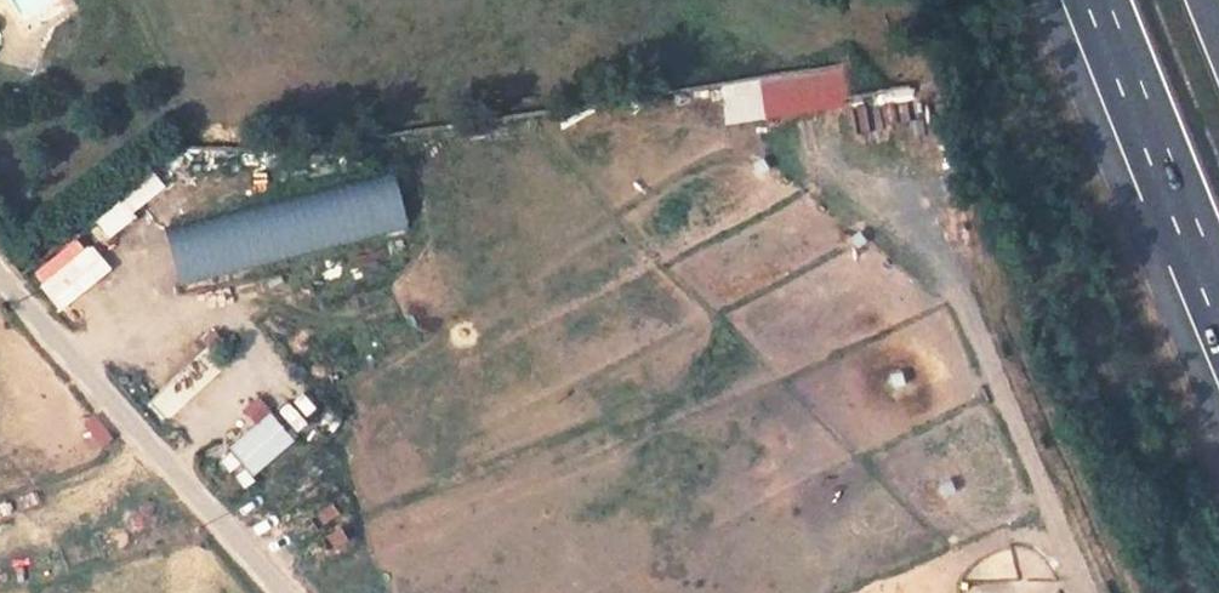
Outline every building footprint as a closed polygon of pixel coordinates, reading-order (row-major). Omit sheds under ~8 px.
[(721,79),(724,119),(848,110),(845,69),(721,79)] [(176,278),(406,231),(395,175),(164,223),(176,278)] [(972,592),(1017,592),(1016,584),(972,585),(972,592)]
